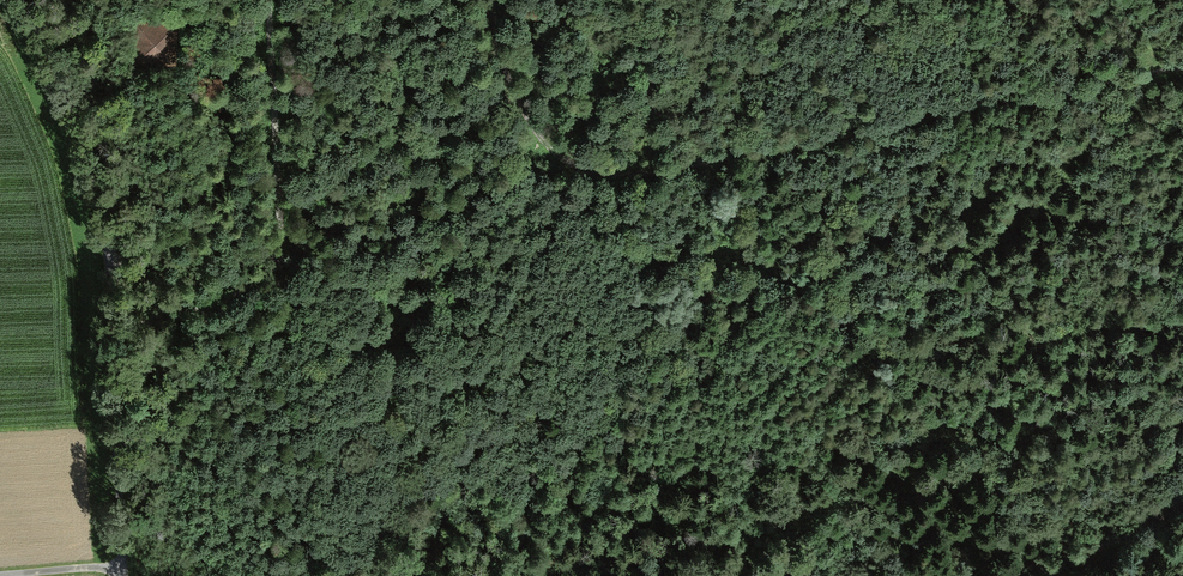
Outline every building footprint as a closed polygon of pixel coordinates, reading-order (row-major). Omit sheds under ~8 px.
[(187,61),(179,19),(141,26),(149,68),(187,61)]
